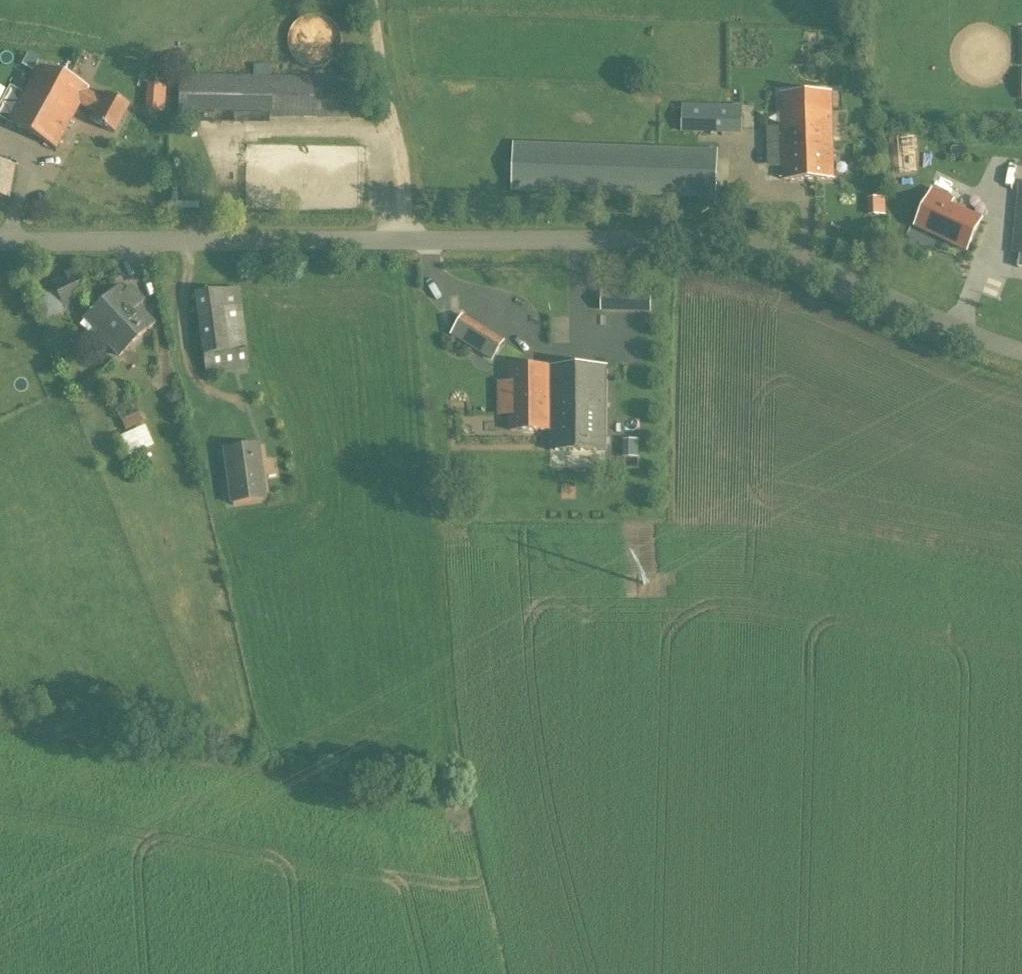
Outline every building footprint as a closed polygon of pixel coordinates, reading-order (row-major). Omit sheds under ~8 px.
[(337,51),(339,42),(337,33),(333,25),(326,19),(317,16),(308,16),(300,19),(293,25),(288,33),(287,42),(288,51),(293,58),(300,64),(308,67),(317,67),(326,64),(333,58),(337,51)] [(7,124),(29,135),(51,95),(59,98),(63,92),(66,94),(72,83),(38,67),(7,124)] [(348,119),(348,78),(178,76),(178,125),(269,125),(269,118),(348,119)] [(102,100),(97,97),(87,92),(88,90),(72,83),(66,94),(63,92),(59,98),(51,95),(29,135),(55,150),(79,105),(94,113),(90,121),(114,134),(129,106),(105,94),(102,100)] [(145,84),(145,109),(167,110),(167,85),(145,84)] [(834,178),(832,97),(832,93),(782,95),(785,179),(834,178)] [(741,134),(742,106),(682,104),(681,133),(741,134)] [(717,199),(718,150),(513,143),(512,192),(717,199)] [(911,146),(897,147),(899,173),(913,172),(911,146)] [(16,166),(0,163),(0,197),(9,199),(16,166)] [(1011,253),(1021,254),(1021,185),(1018,185),(1011,253)] [(967,251),(982,221),(947,204),(950,199),(934,191),(917,227),(967,251)] [(63,309),(88,297),(75,270),(50,282),(63,309)] [(119,357),(155,324),(138,307),(144,301),(138,294),(132,300),(119,286),(83,319),(119,357)] [(202,357),(247,350),(241,306),(222,308),(220,291),(194,294),(202,357)] [(638,309),(650,309),(650,291),(638,291),(638,309)] [(481,355),(491,361),(502,344),(492,338),(481,355)] [(551,431),(551,368),(511,368),(511,383),(501,383),(501,400),(511,400),(511,431),(551,431)] [(606,368),(551,368),(551,431),(551,451),(606,451),(606,368)] [(123,429),(142,424),(136,400),(117,404),(123,429)] [(121,434),(129,455),(154,445),(145,424),(121,434)] [(624,457),(639,457),(639,439),(624,439),(624,457)] [(231,504),(265,499),(258,445),(223,450),(231,504)]
